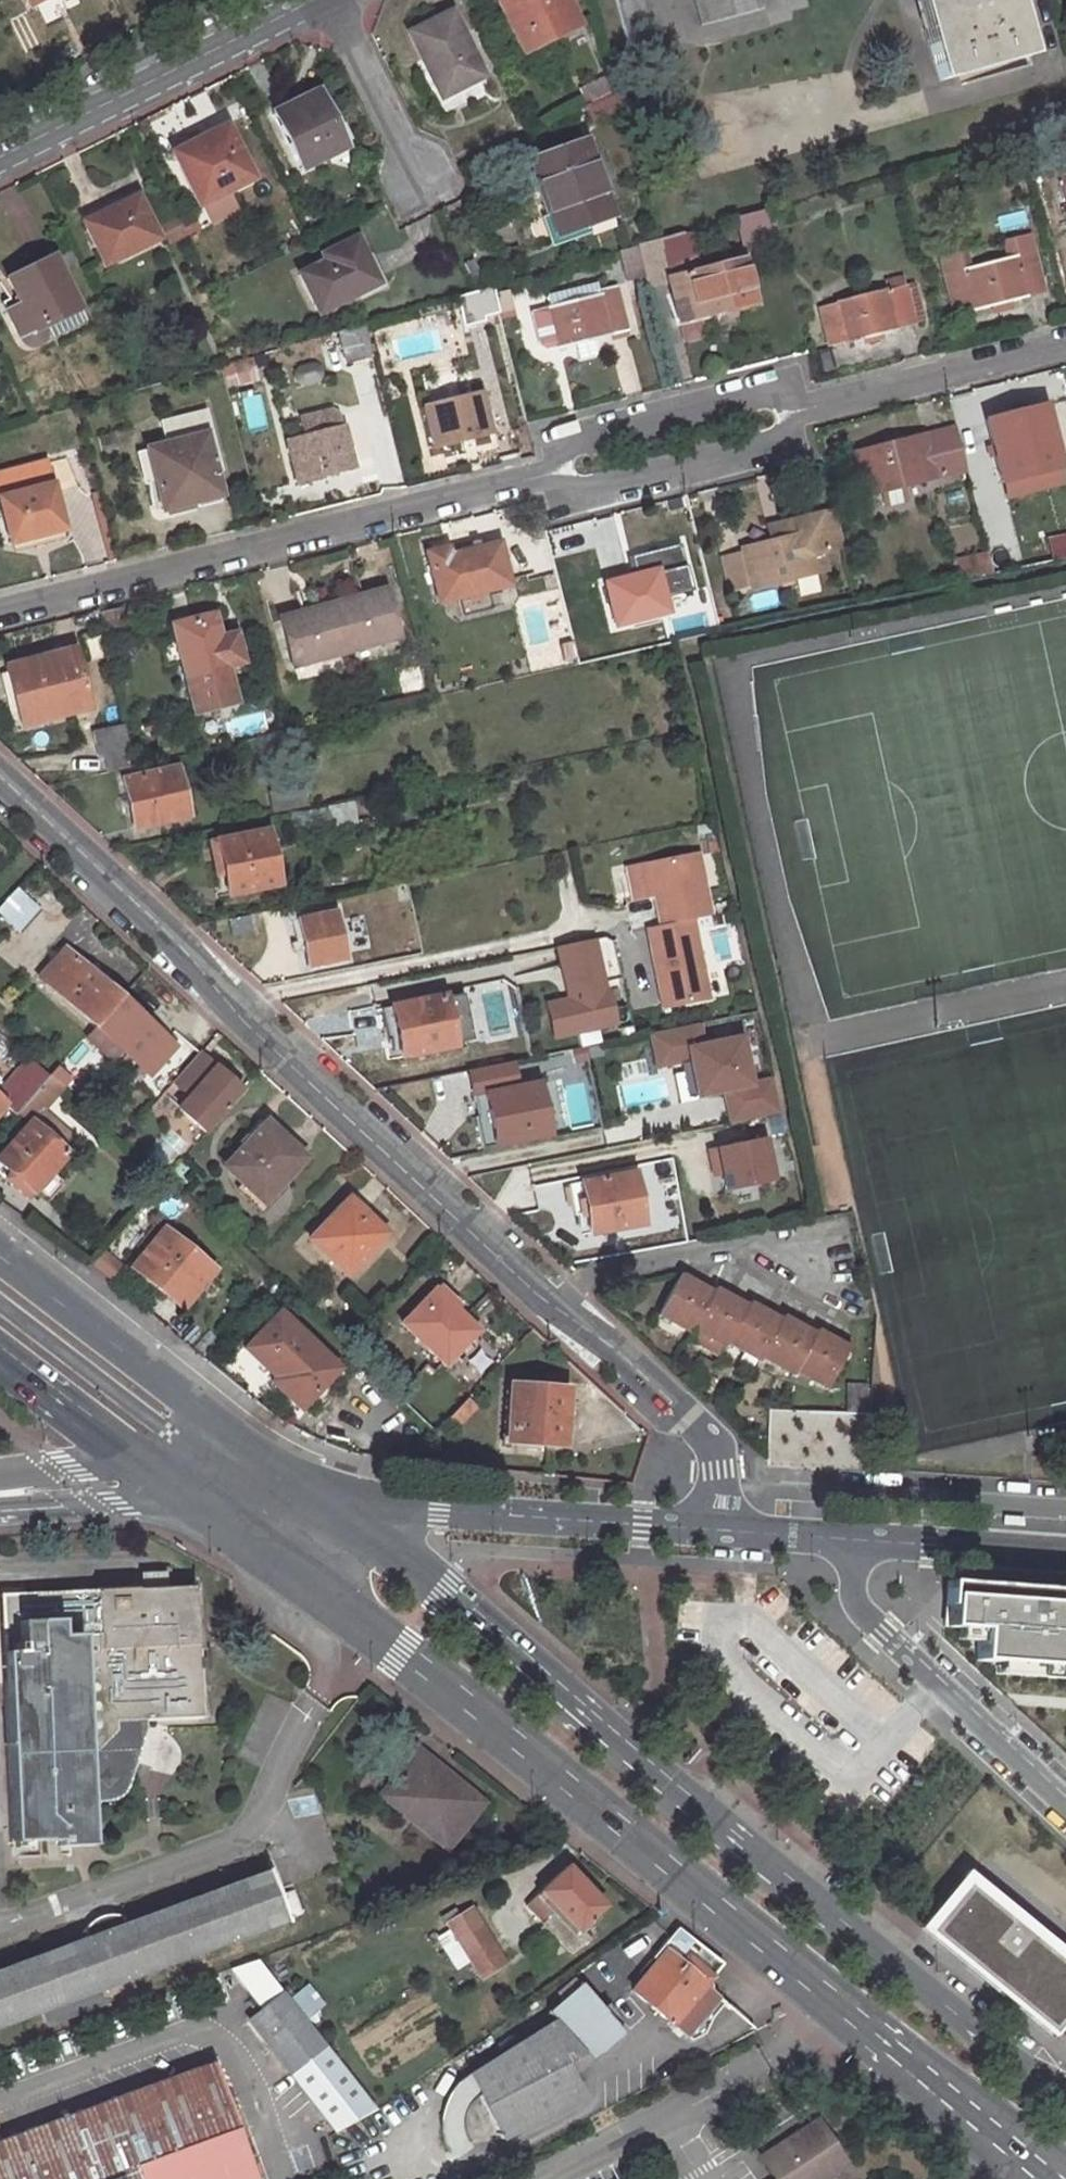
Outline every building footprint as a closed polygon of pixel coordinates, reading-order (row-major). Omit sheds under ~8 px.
[(565,0),(499,0),(526,54),(578,28),(565,0)] [(652,0),(614,0),(626,44),(661,35),(652,0)] [(762,0),(695,0),(702,24),(764,8),(762,0)] [(1013,0),(917,0),(938,78),(1028,54),(1013,0)] [(483,85),(452,18),(410,39),(430,80),(441,75),(453,99),(483,85)] [(609,91),(601,77),(585,86),(592,99),(609,91)] [(343,149),(315,92),(271,114),(300,171),(343,149)] [(253,178),(226,125),(179,149),(191,172),(183,176),(198,205),(253,178)] [(612,219),(586,144),(531,164),(556,240),(612,219)] [(158,239),(135,195),(83,221),(106,265),(158,239)] [(199,226),(192,213),(178,220),(185,233),(199,226)] [(160,224),(169,242),(185,234),(185,233),(178,220),(176,216),(160,224)] [(973,312),(1025,299),(1024,295),(1044,290),(1030,236),(1010,240),(1013,256),(1005,258),(962,269),(959,256),(943,260),(957,313),(972,309),(973,312)] [(645,272),(670,266),(662,237),(637,244),(645,272)] [(1013,256),(1010,240),(1002,242),(1005,258),(1013,256)] [(374,287),(352,241),(320,256),(322,261),(299,272),(319,313),(374,287)] [(645,272),(637,244),(617,250),(625,278),(645,272)] [(50,257),(6,279),(19,304),(6,311),(21,342),(26,346),(31,347),(37,346),(39,344),(41,341),(42,339),(42,334),(40,331),(78,312),(50,257)] [(753,299),(743,259),(672,276),(680,309),(694,306),(696,312),(753,299)] [(458,295),(467,330),(499,321),(489,286),(458,295)] [(599,288),(545,302),(558,353),(576,349),(579,363),(598,358),(595,344),(630,335),(619,289),(600,294),(599,288)] [(914,320),(907,288),(888,293),(888,291),(838,304),(838,306),(820,310),(829,342),(845,338),(846,340),(897,327),(896,325),(914,320)] [(336,330),(345,362),(371,354),(362,322),(336,330)] [(493,431),(483,392),(426,407),(435,446),(493,431)] [(1046,403),(982,419),(1000,485),(1002,485),(1060,470),(1063,469),(1046,403)] [(164,509),(222,495),(208,433),(215,431),(208,405),(165,416),(171,441),(142,449),(156,505),(162,504),(164,509)] [(356,466),(346,427),(289,441),(299,480),(356,466)] [(864,497),(954,474),(966,471),(956,430),(853,455),(864,497)] [(10,544),(63,529),(46,462),(0,475),(0,507),(10,544)] [(1060,470),(1002,485),(1005,500),(1063,484),(1060,470)] [(750,587),(825,570),(820,551),(842,546),(834,512),(778,525),(782,540),(772,542),(741,549),(742,554),(749,585),(750,587)] [(768,527),(772,542),(782,540),(778,525),(768,527)] [(1050,561),(1065,558),(1065,535),(1045,540),(1050,561)] [(510,583),(501,543),(430,560),(443,616),(490,605),(486,589),(510,583)] [(956,580),(991,572),(987,552),(952,560),(956,580)] [(749,585),(742,554),(721,560),(729,590),(749,585)] [(636,574),(656,569),(654,560),(634,565),(636,574)] [(666,612),(656,569),(636,574),(605,582),(615,625),(666,612)] [(329,605),(335,629),(332,629),(339,654),(399,638),(388,591),(329,605)] [(329,605),(281,617),(293,665),(339,654),(332,629),(335,629),(329,605)] [(182,663),(189,693),(195,713),(236,703),(227,668),(227,667),(219,638),(213,615),(172,625),(176,640),(182,663)] [(219,638),(227,667),(227,668),(244,664),(237,634),(219,638)] [(182,663),(176,640),(161,644),(167,667),(182,663)] [(89,709),(73,648),(4,666),(20,727),(89,709)] [(121,724),(92,731),(97,754),(102,753),(106,771),(132,765),(121,724)] [(189,817),(178,766),(125,778),(136,828),(189,817)] [(356,824),(352,803),(289,815),(293,836),(356,824)] [(274,885),(262,830),(215,840),(225,894),(274,885)] [(655,896),(661,926),(694,920),(712,916),(700,854),(649,865),(655,896)] [(625,869),(632,901),(655,896),(649,865),(625,869)] [(42,908),(20,888),(0,910),(0,914),(20,933),(42,908)] [(344,960),(333,909),(296,917),(306,968),(344,960)] [(648,929),(664,1009),(710,999),(694,920),(661,926),(648,929)] [(595,940),(555,949),(566,997),(574,1034),(614,1025),(595,940)] [(47,982),(97,1027),(104,1019),(122,998),(65,945),(47,966),(54,973),(47,982)] [(461,994),(443,998),(452,1042),(470,1038),(461,994)] [(389,1006),(396,1040),(400,1058),(452,1047),(452,1042),(443,998),(442,995),(389,1006)] [(552,1039),(574,1034),(566,997),(544,1002),(552,1039)] [(97,1027),(143,1070),(150,1062),(158,1069),(176,1049),(122,998),(104,1019),(97,1027)] [(386,1042),(396,1040),(389,1006),(379,1009),(386,1042)] [(699,1024),(649,1034),(655,1068),(689,1061),(685,1046),(703,1043),(699,1024)] [(696,1094),(723,1089),(751,1083),(740,1035),(703,1043),(685,1046),(689,1061),(696,1094)] [(186,1096),(213,1064),(199,1052),(172,1084),(186,1096)] [(10,1080),(31,1099),(46,1083),(51,1077),(29,1058),(10,1080)] [(468,1072),(473,1096),(519,1087),(514,1062),(468,1072)] [(204,1135),(243,1089),(213,1064),(186,1096),(174,1109),(204,1135)] [(777,1112),(770,1079),(751,1083),(723,1089),(730,1122),(777,1112)] [(31,1099),(27,1104),(38,1114),(58,1094),(46,1083),(31,1099)] [(549,1134),(538,1083),(519,1087),(473,1096),(482,1147),(549,1134)] [(0,1152),(0,1165),(10,1173),(4,1179),(26,1198),(33,1191),(47,1203),(64,1184),(50,1172),(67,1154),(29,1120),(0,1152)] [(227,1164),(267,1202),(305,1163),(265,1124),(227,1164)] [(763,1139),(714,1148),(723,1192),(772,1182),(763,1139)] [(641,1222),(630,1169),(577,1180),(588,1233),(641,1222)] [(308,1244),(345,1277),(383,1236),(347,1202),(308,1244)] [(133,1266),(165,1292),(169,1287),(186,1301),(214,1268),(166,1227),(164,1228),(158,1223),(137,1247),(144,1252),(133,1266)] [(825,1385),(849,1338),(837,1332),(834,1339),(815,1329),(813,1332),(793,1322),(796,1315),(784,1308),(782,1312),(771,1307),(768,1313),(747,1302),(745,1307),(723,1296),(727,1289),(717,1284),(715,1287),(701,1280),(697,1288),(677,1278),(655,1320),(689,1337),(691,1333),(723,1349),(725,1346),(756,1362),(758,1357),(791,1374),(794,1369),(825,1385)] [(460,1304),(441,1284),(436,1288),(456,1308),(460,1304)] [(402,1323),(445,1365),(454,1355),(475,1335),(478,1331),(456,1308),(436,1288),(402,1323)] [(341,1366),(280,1310),(245,1346),(277,1375),(272,1380),(302,1407),(341,1366)] [(461,1363),(482,1342),(475,1335),(454,1355),(461,1363)] [(510,1444),(564,1448),(568,1389),(513,1384),(510,1444)] [(758,1466),(842,1467),(842,1407),(758,1406),(758,1466)] [(950,1582),(947,1626),(961,1627),(982,1628),(981,1641),(980,1662),(1065,1669),(1065,1591),(950,1582)] [(13,1642),(16,1691),(5,1692),(13,1839),(58,1837),(58,1845),(94,1843),(92,1798),(104,1798),(114,1795),(123,1789),(130,1781),(141,1739),(146,1723),(145,1719),(202,1716),(201,1672),(212,1672),(210,1649),(200,1649),(197,1586),(16,1593),(18,1641),(13,1642)] [(16,1593),(0,1594),(0,1597),(5,1692),(16,1691),(13,1642),(18,1641),(16,1593)] [(982,1628),(961,1627),(960,1639),(981,1641),(982,1628)] [(436,1763),(418,1751),(400,1772),(404,1775),(390,1794),(418,1815),(415,1819),(446,1844),(476,1808),(430,1771),(436,1763)] [(476,1808),(482,1800),(436,1763),(430,1771),(476,1808)] [(43,2007),(49,2021),(107,2000),(102,1985),(304,1910),(295,1889),(281,1894),(270,1869),(0,1969),(0,2023),(43,2007)] [(602,1909),(565,1872),(540,1896),(577,1934),(602,1909)] [(920,1925),(1049,2030),(1053,2024),(1065,2035),(1065,1959),(962,1874),(920,1925)] [(505,1965),(469,1910),(446,1926),(481,1980),(505,1965)] [(714,1970),(669,1935),(658,1949),(663,1953),(633,1992),(691,2038),(709,2033),(730,2005),(718,1995),(708,1978),(714,1970)] [(548,2011),(554,2018),(591,2063),(624,2033),(579,1985),(548,2011)] [(370,2112),(283,1994),(249,2019),(333,2133),(370,2112)] [(591,2063),(554,2018),(471,2076),(483,2097),(505,2140),(586,2098),(574,2077),(591,2063)] [(213,2064),(0,2144),(0,2178),(257,2178),(213,2064)] [(483,2097),(471,2076),(460,2083),(452,2089),(448,2094),(445,2099),(443,2105),(443,2109),(443,2124),(446,2135),(450,2146),(456,2155),(475,2141),(468,2126),(467,2121),(468,2113),(470,2108),(472,2106),(483,2097)] [(819,2120),(764,2155),(779,2178),(778,2178),(825,2178),(848,2164),(819,2120)]
